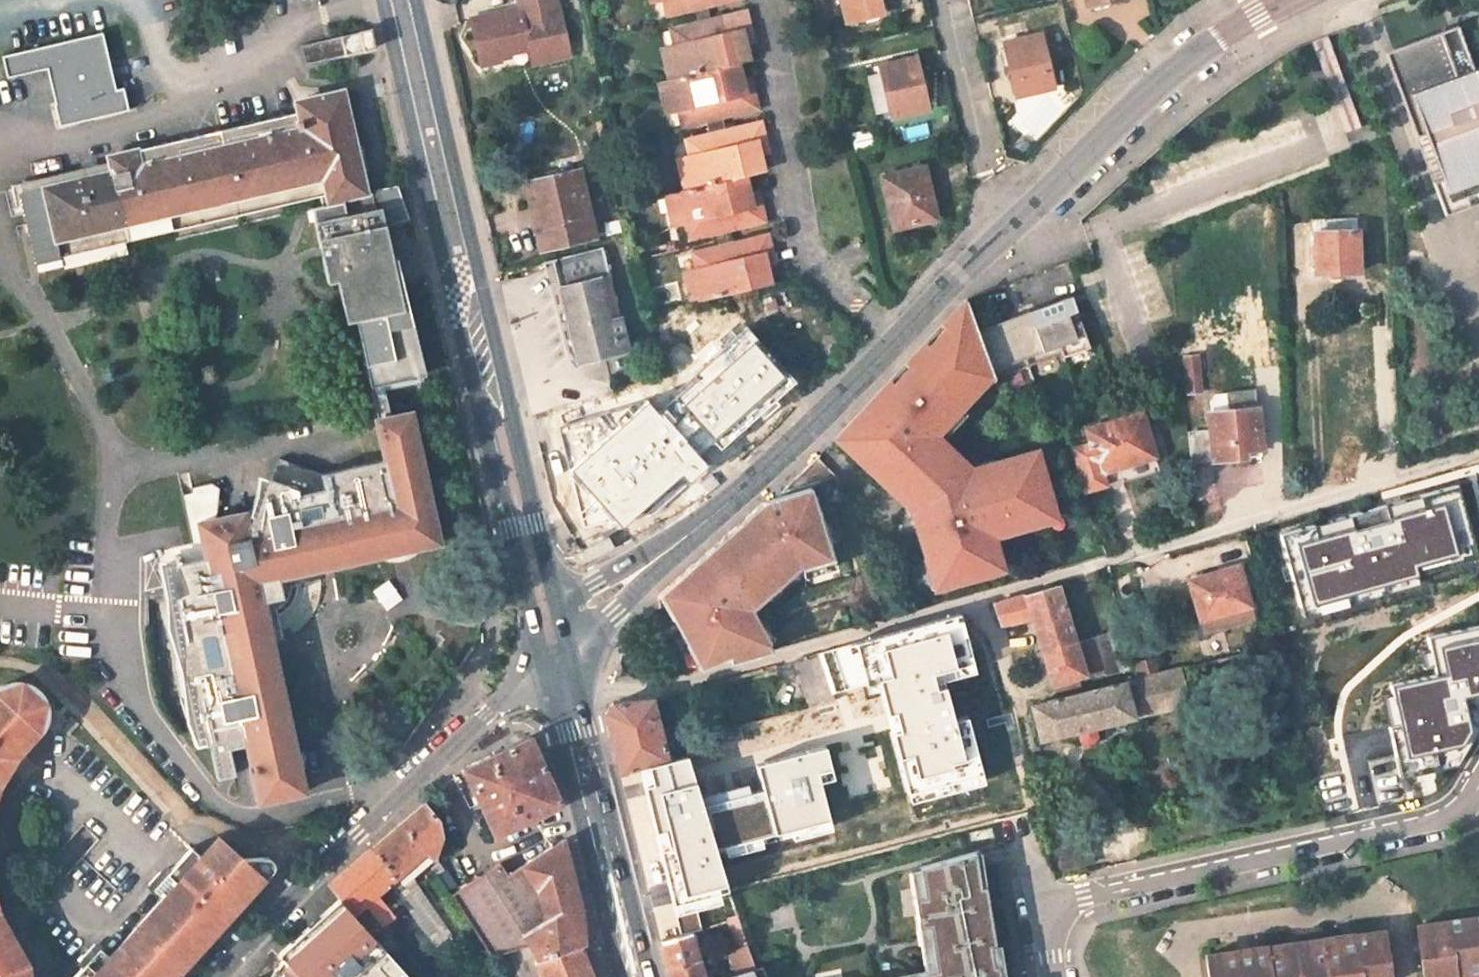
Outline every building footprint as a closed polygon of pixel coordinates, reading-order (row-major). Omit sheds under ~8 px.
[(470,21),(481,68),(500,63),(498,53),(528,46),(532,66),(570,58),(559,11),(557,12),(554,0),(517,0),(520,10),(470,21)] [(668,14),(690,9),(707,5),(717,3),(717,0),(664,0),(668,14)] [(845,21),(882,12),(879,0),(840,0),(845,21)] [(707,5),(690,9),(694,24),(711,20),(707,5)] [(750,27),(746,12),(720,18),(724,33),(750,27)] [(694,24),(671,29),(674,45),(677,58),(665,61),(669,78),(738,62),(742,61),(739,42),(752,39),(750,27),(724,33),(720,18),(711,20),(694,24)] [(1473,70),(1456,27),(1385,54),(1416,136),(1417,136),(1429,168),(1435,166),(1444,192),(1438,194),(1446,215),(1478,203),(1478,68),(1473,70)] [(301,45),(305,64),(361,51),(374,48),(370,28),(357,32),(301,45)] [(113,90),(105,55),(109,54),(104,32),(4,55),(8,78),(52,67),(61,102),(53,104),(58,127),(128,110),(125,87),(117,89),(113,90)] [(1041,34),(1004,43),(1017,97),(1053,88),(1041,34)] [(674,45),(662,48),(665,61),(677,58),(674,45)] [(113,90),(117,89),(109,54),(105,55),(113,90)] [(915,56),(880,65),(892,119),(930,111),(915,56)] [(738,62),(669,78),(658,81),(662,99),(675,96),(678,108),(682,125),(706,119),(722,115),(732,112),(728,96),(753,90),(750,78),(741,80),(738,62)] [(298,128),(141,165),(137,150),(107,156),(108,161),(69,170),(88,250),(319,195),(321,206),(328,204),(328,202),(343,198),(366,193),(342,89),(293,100),(295,113),(298,128)] [(732,112),(757,106),(753,90),(728,96),(732,112)] [(662,99),(665,111),(678,108),(675,96),(662,99)] [(295,113),(137,150),(141,165),(298,128),(295,113)] [(607,114),(595,118),(600,135),(612,131),(607,114)] [(722,115),(706,119),(709,134),(726,130),(722,115)] [(764,137),(761,122),(735,128),(739,143),(764,137)] [(709,134),(685,140),(688,156),(690,167),(679,169),(684,189),(738,176),(754,172),(749,152),(767,148),(764,137),(739,143),(735,128),(726,130),(709,134)] [(1417,136),(1416,136),(1438,194),(1444,192),(1435,166),(1429,168),(1417,136)] [(688,156),(677,158),(679,169),(690,167),(688,156)] [(924,166),(882,176),(895,228),(930,220),(929,187),(924,166)] [(579,169),(524,181),(539,249),(595,236),(579,169)] [(17,182),(35,262),(38,272),(60,266),(58,257),(88,250),(69,170),(17,182)] [(684,189),(665,193),(669,213),(682,210),(685,222),(688,237),(713,231),(727,228),(739,225),(735,209),(760,203),(757,189),(742,193),(738,176),(684,189)] [(383,189),(372,192),(378,225),(384,224),(394,222),(408,218),(396,187),(383,189)] [(372,192),(366,193),(343,198),(382,383),(417,375),(392,258),(384,224),(378,225),(375,209),(372,192)] [(343,198),(328,202),(328,204),(346,285),(375,419),(389,416),(382,383),(343,198)] [(739,225),(764,219),(760,203),(735,209),(739,225)] [(310,208),(328,288),(346,285),(328,204),(321,206),(310,208)] [(669,213),(672,225),(685,222),(682,210),(669,213)] [(1356,218),(1312,220),(1315,273),(1359,270),(1356,218)] [(727,228),(713,231),(716,245),(731,242),(727,228)] [(770,246),(768,233),(741,239),(745,253),(770,246)] [(716,245),(691,252),(695,268),(698,280),(686,283),(690,301),(762,283),(759,268),(774,264),(770,246),(745,253),(741,239),(731,242),(716,245)] [(603,247),(554,259),(578,361),(629,348),(603,247)] [(695,268),(683,271),(686,283),(698,280),(695,268)] [(942,324),(843,428),(865,449),(858,456),(853,461),(874,482),(882,474),(896,487),(900,484),(911,494),(920,516),(914,518),(925,558),(933,556),(941,586),(953,583),(953,587),(966,583),(965,579),(1002,568),(991,530),(1021,521),(1019,515),(1052,505),(1037,455),(969,475),(930,438),(993,371),(977,331),(966,299),(959,306),(971,318),(977,332),(958,339),(942,324)] [(977,331),(993,371),(994,374),(1088,345),(1072,301),(1031,316),(1029,311),(1009,319),(1012,323),(998,328),(996,324),(977,331)] [(959,306),(942,324),(958,339),(977,332),(971,318),(959,306)] [(798,383),(749,328),(673,395),(721,450),(798,383)] [(1196,356),(1183,357),(1185,375),(1198,374),(1196,356)] [(1185,375),(1187,394),(1200,393),(1198,374),(1185,375)] [(1209,412),(1205,412),(1207,432),(1187,433),(1190,461),(1210,459),(1210,462),(1261,457),(1254,391),(1214,395),(1208,401),(1209,412)] [(709,466),(647,399),(569,470),(623,529),(682,475),(690,484),(709,466)] [(303,793),(259,582),(438,543),(411,411),(389,416),(375,419),(382,456),(392,502),(248,534),(245,523),(243,512),(217,517),(197,522),(221,633),(244,741),(258,802),(299,794),(303,793)] [(1140,415),(1085,430),(1089,445),(1073,450),(1084,490),(1104,485),(1100,472),(1118,467),(1153,457),(1140,415)] [(865,449),(843,428),(836,436),(858,456),(865,449)] [(1383,454),(1369,457),(1372,469),(1386,465),(1383,454)] [(392,502),(382,456),(324,469),(321,472),(280,458),(273,475),(259,470),(257,488),(250,508),(253,511),(251,520),(245,523),(248,534),(392,502)] [(1104,485),(1121,480),(1118,467),(1100,472),(1104,485)] [(244,741),(197,522),(217,517),(218,487),(212,482),(192,487),(193,491),(181,495),(191,545),(159,552),(166,594),(168,623),(181,666),(186,713),(197,744),(207,743),(216,777),(234,773),(228,745),(244,741)] [(767,496),(661,594),(699,669),(708,666),(730,656),(733,662),(771,651),(750,609),(760,599),(761,600),(802,563),(832,556),(815,485),(767,496)] [(1444,502),(1293,544),(1311,604),(1419,575),(1415,564),(1461,552),(1444,502)] [(1021,521),(1054,512),(1052,505),(1019,515),(1021,521)] [(934,588),(941,586),(933,556),(925,558),(934,588)] [(1219,570),(1188,579),(1198,620),(1249,606),(1244,591),(1238,568),(1220,574),(1219,570)] [(1073,644),(1056,587),(994,605),(1000,627),(1032,617),(1053,694),(1079,686),(1075,676),(1093,670),(1095,676),(1100,674),(1098,668),(1113,664),(1115,669),(1116,672),(1131,668),(1118,627),(1106,631),(1107,634),(1073,644)] [(1259,617),(1251,589),(1244,591),(1249,606),(1198,620),(1203,633),(1259,617)] [(906,796),(978,776),(964,718),(950,721),(939,681),(972,672),(958,614),(853,645),(871,718),(885,714),(906,796)] [(1391,686),(1393,695),(1383,697),(1401,780),(1458,767),(1478,731),(1478,719),(1477,709),(1478,708),(1478,628),(1429,639),(1438,677),(1391,686)] [(804,706),(828,700),(818,655),(793,661),(804,706)] [(1100,674),(1115,669),(1113,664),(1098,668),(1100,674)] [(1192,678),(1189,669),(1179,671),(1181,681),(1192,678)] [(1179,671),(1031,707),(1038,740),(1075,731),(1078,742),(1085,747),(1092,745),(1096,738),(1094,726),(1187,704),(1181,681),(1179,671)] [(41,720),(27,707),(21,700),(34,687),(29,682),(25,680),(19,679),(13,679),(5,687),(0,681),(0,682),(0,761),(41,720)] [(27,707),(40,693),(34,687),(21,700),(27,707)] [(665,758),(650,700),(611,704),(605,713),(620,770),(638,765),(665,758)] [(493,755),(462,771),(494,836),(560,804),(544,769),(528,738),(493,755)] [(665,758),(638,765),(674,910),(684,907),(728,894),(726,889),(716,852),(828,822),(815,771),(829,768),(823,745),(753,763),(760,789),(699,803),(685,754),(665,758)] [(422,853),(431,858),(432,870),(435,874),(443,868),(436,859),(442,838),(440,820),(423,801),(400,821),(370,846),(395,879),(391,883),(415,916),(437,945),(451,935),(405,868),(422,853)] [(103,954),(84,976),(164,976),(220,912),(236,894),(254,870),(258,874),(266,864),(266,860),(263,855),(259,853),(231,852),(220,842),(223,838),(217,833),(214,836),(207,831),(191,850),(189,852),(153,895),(103,954)] [(564,839),(506,876),(498,863),(451,893),(492,956),(511,949),(526,945),(534,962),(580,946),(585,943),(582,910),(564,839)] [(153,895),(189,852),(178,842),(142,885),(153,895)] [(355,915),(366,905),(382,924),(401,907),(411,920),(415,916),(391,883),(395,879),(370,846),(353,861),(328,883),(355,915)] [(998,961),(993,961),(990,942),(986,884),(980,884),(978,868),(983,867),(980,849),(915,866),(919,895),(909,898),(916,945),(927,943),(928,951),(931,974),(921,976),(913,976),(1000,976),(998,961)] [(906,869),(909,898),(919,895),(915,866),(906,869)] [(978,868),(980,884),(986,884),(983,867),(978,868)] [(331,905),(280,959),(296,976),(397,976),(331,905)] [(371,933),(382,924),(366,905),(355,915),(371,933)] [(684,907),(674,910),(681,936),(691,933),(684,907)] [(411,920),(402,926),(425,957),(439,948),(437,945),(415,916),(411,920)] [(13,946),(0,917),(0,976),(23,976),(13,946)] [(736,919),(728,922),(744,972),(752,969),(736,919)] [(1425,976),(1478,976),(1478,940),(1476,920),(1418,928),(1422,956),(1425,976)] [(392,956),(402,947),(382,924),(371,933),(392,956)] [(1209,976),(1388,976),(1382,931),(1206,955),(1209,976)] [(691,933),(681,936),(661,941),(670,976),(702,976),(691,933)] [(916,945),(917,952),(928,951),(927,943),(916,945)] [(64,976),(84,976),(103,954),(92,945),(64,976)] [(511,949),(520,974),(535,969),(538,968),(534,962),(526,945),(511,949)] [(535,969),(538,976),(591,976),(586,964),(580,946),(534,962),(538,968),(535,969)] [(917,952),(921,976),(931,974),(928,951),(917,952)] [(280,959),(270,974),(267,976),(296,976),(280,959)] [(1000,976),(1006,976),(1003,960),(998,961),(1000,976)] [(758,967),(752,969),(744,972),(726,976),(761,976),(758,967)]
